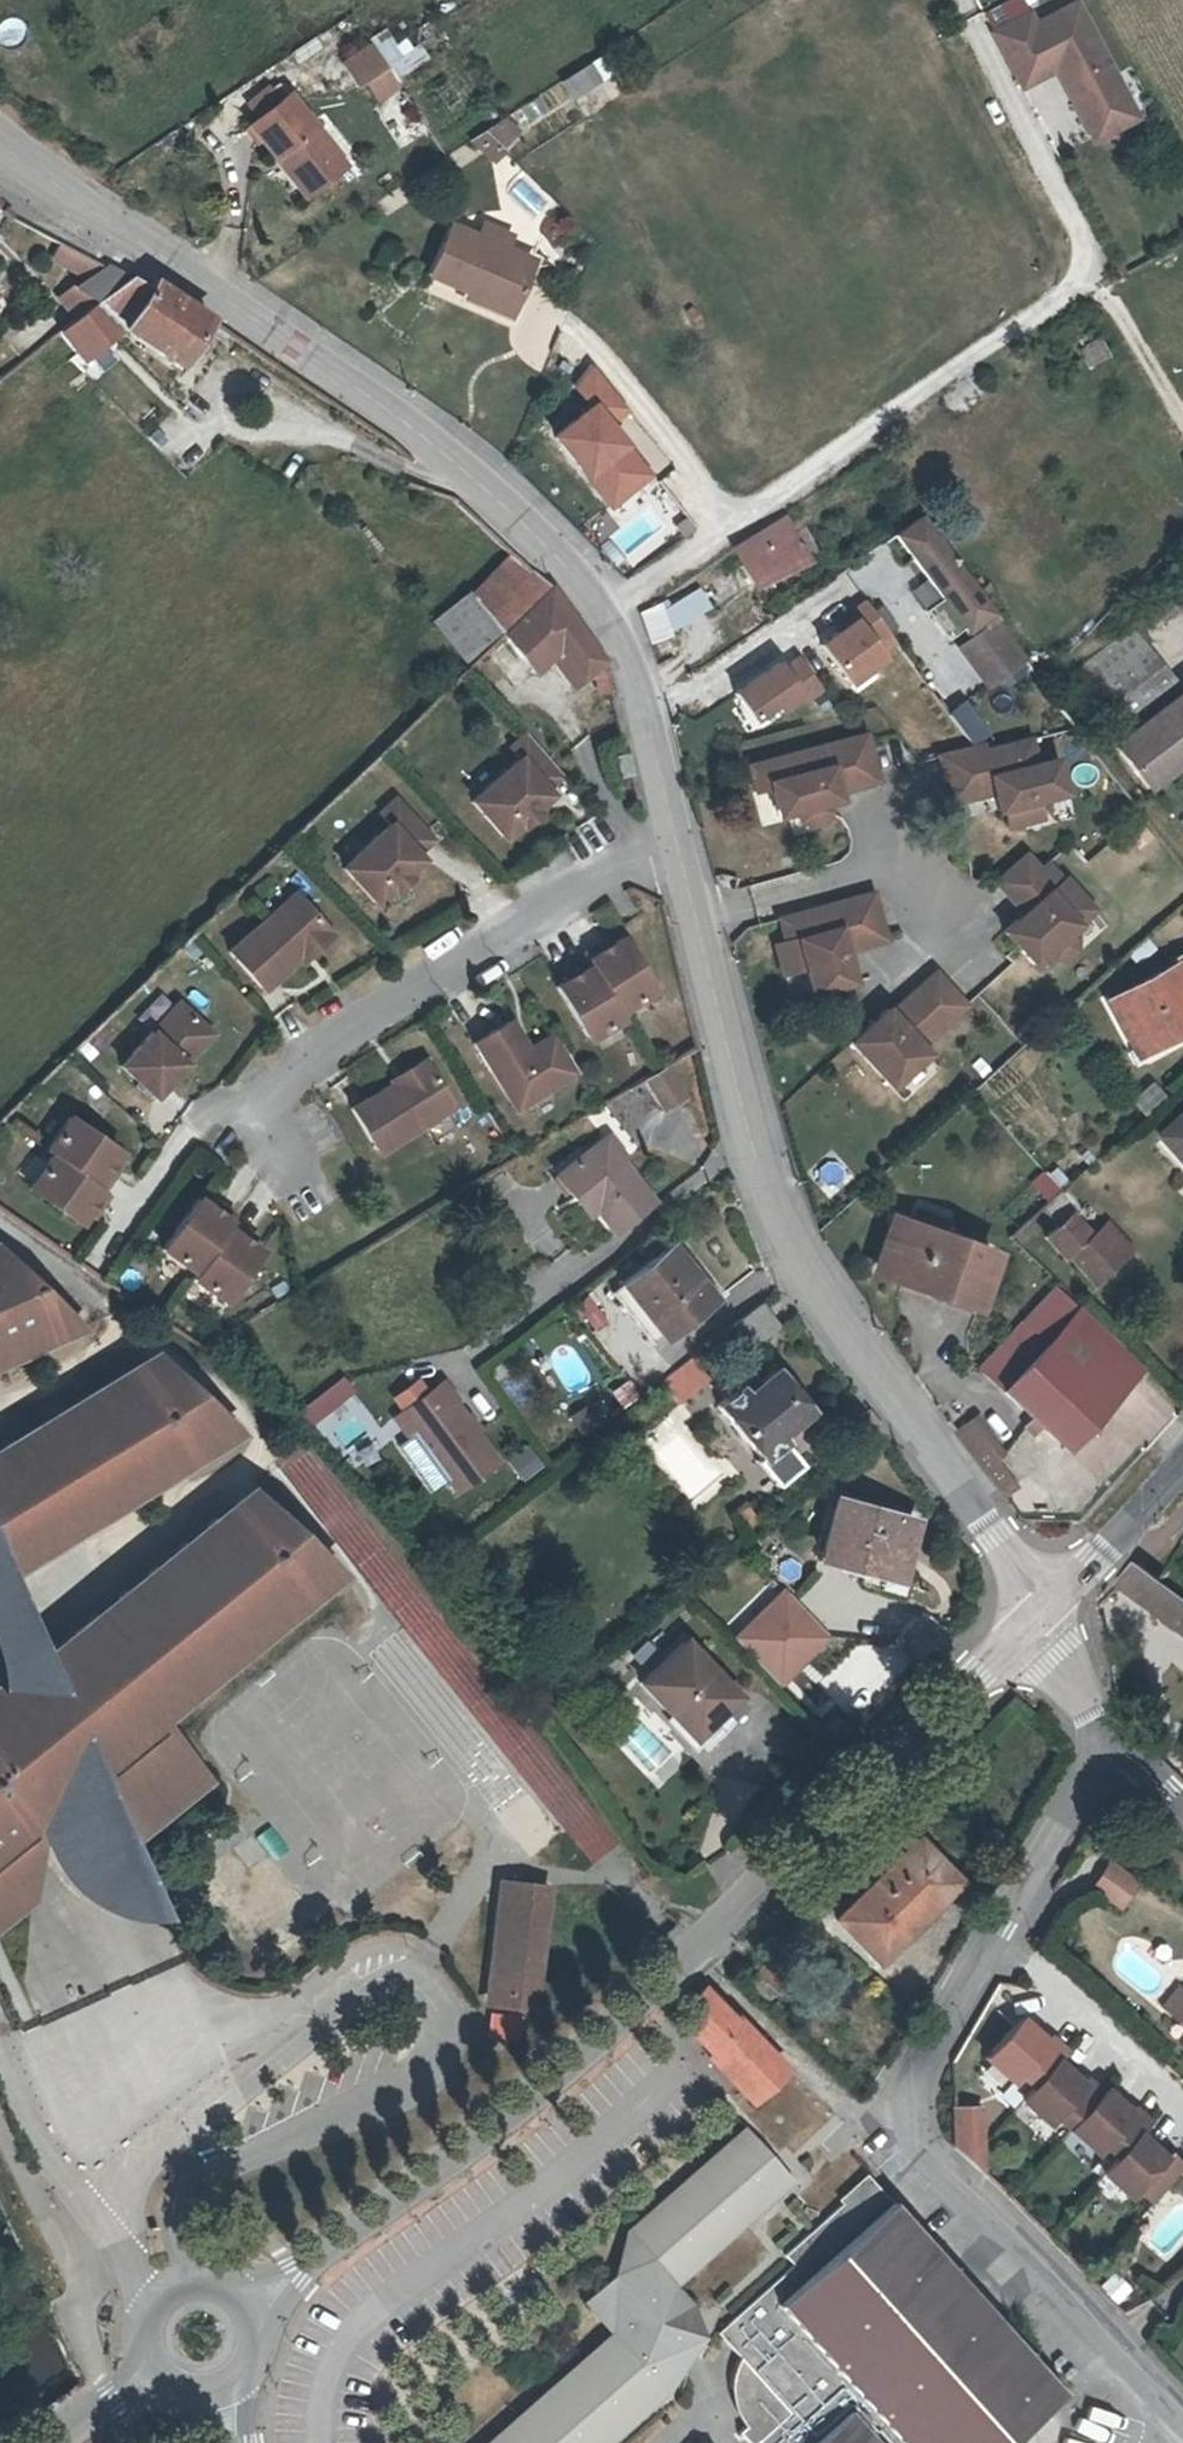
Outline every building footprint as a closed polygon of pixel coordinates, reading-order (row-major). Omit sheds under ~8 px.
[(28,38),(19,16),(0,23),(0,35),(5,47),(28,38)] [(1004,34),(968,52),(995,106),(1035,86),(1043,102),(1038,105),(1057,146),(1101,124),(1051,24),(1009,45),(1004,34)] [(378,38),(348,57),(362,80),(371,74),(382,93),(404,79),(378,38)] [(598,54),(557,82),(569,99),(610,71),(598,54)] [(236,102),(248,118),(273,98),(262,82),(236,102)] [(273,98),(248,118),(240,123),(252,139),(264,154),(268,150),(302,192),(337,165),(281,92),(273,98)] [(244,145),(252,139),(240,123),(233,130),(244,145)] [(496,124),(485,132),(488,135),(478,146),(493,158),(503,148),(502,147),(511,137),(496,124)] [(1101,124),(1057,146),(1065,162),(1109,140),(1101,124)] [(485,132),(471,140),(478,146),(488,135),(485,132)] [(296,197),(302,192),(268,150),(264,154),(296,197)] [(488,297),(486,304),(513,316),(535,264),(450,226),(430,273),(488,297)] [(73,249),(60,261),(93,280),(80,290),(101,302),(63,333),(82,357),(124,325),(179,363),(214,320),(179,295),(158,282),(148,289),(73,249)] [(554,430),(608,511),(658,478),(617,418),(629,410),(598,363),(572,380),(589,407),(554,430)] [(1074,365),(1061,372),(1072,392),(1085,385),(1074,365)] [(987,609),(914,515),(890,532),(960,626),(987,609)] [(790,524),(736,555),(748,577),(803,548),(790,524)] [(545,585),(504,556),(468,592),(500,629),(517,652),(530,669),(553,651),(575,675),(600,655),(545,585)] [(500,629),(468,592),(433,621),(464,659),(500,629)] [(658,598),(640,610),(646,640),(667,634),(658,598)] [(862,599),(830,622),(834,626),(854,655),(871,643),(886,633),(862,599)] [(1077,661),(1092,681),(1150,637),(1135,617),(1077,661)] [(995,621),(959,645),(986,684),(1021,659),(995,621)] [(880,657),(871,643),(854,655),(834,626),(816,639),(844,683),(880,657)] [(1150,637),(1092,681),(1119,717),(1176,673),(1150,637)] [(772,659),(727,688),(746,716),(769,701),(774,708),(793,694),(800,700),(817,689),(795,655),(779,666),(772,659)] [(1115,737),(1148,780),(1182,753),(1182,685),(1115,737)] [(823,807),(821,799),(819,791),(830,788),(871,777),(858,729),(830,737),(756,758),(741,761),(749,790),(750,793),(764,790),(771,813),(790,808),(793,816),(804,822),(817,819),(823,807)] [(960,794),(987,787),(992,786),(997,804),(1002,821),(1036,813),(1031,795),(1059,788),(1049,753),(1030,757),(1027,745),(1024,732),(933,757),(944,798),(953,795),(960,794)] [(553,778),(517,735),(500,750),(510,761),(463,804),(495,840),(511,826),(513,825),(508,819),(522,807),(527,813),(544,798),(538,791),(553,778)] [(631,755),(619,758),(624,780),(637,777),(631,755)] [(992,786),(987,787),(991,805),(997,804),(992,786)] [(819,791),(821,799),(833,796),(830,788),(819,791)] [(425,843),(387,802),(371,816),(382,827),(336,871),(368,906),(384,892),(386,891),(380,886),(394,873),(399,878),(400,878),(416,863),(410,856),(425,843)] [(522,807),(508,819),(513,825),(511,826),(514,829),(531,815),(528,812),(527,813),(522,807)] [(1020,849),(989,876),(1017,908),(998,926),(1010,940),(1028,959),(1042,947),(1048,953),(1061,954),(1070,945),(1071,932),(1065,925),(1089,905),(1059,871),(1056,874),(1041,857),(1034,864),(1020,849)] [(394,873),(380,886),(386,891),(384,892),(387,895),(403,881),(400,878),(399,878),(394,873)] [(772,915),(773,918),(779,938),(768,941),(776,973),(798,967),(804,991),(847,979),(838,947),(879,936),(866,889),(782,913),(772,915)] [(315,930),(285,896),(221,953),(255,992),(290,960),(286,956),(315,930)] [(315,930),(286,956),(290,960),(293,962),(322,937),(315,930)] [(547,988),(579,1041),(614,1020),(610,1014),(645,993),(613,940),(595,951),(592,945),(574,956),(578,961),(561,971),(565,977),(558,981),(547,988)] [(598,942),(592,945),(595,951),(601,947),(598,942)] [(1177,953),(1179,957),(1112,993),(1138,1042),(1172,1023),(1170,1020),(1181,1014),(1182,1018),(1182,949),(1177,953)] [(859,1025),(844,1038),(885,1083),(921,1049),(914,1043),(960,1001),(930,968),(885,1009),(882,1005),(859,1025)] [(561,971),(555,975),(558,981),(565,977),(561,971)] [(171,1004),(113,1068),(147,1099),(179,1064),(174,1061),(201,1032),(171,1004)] [(568,1073),(545,1035),(527,1047),(529,1051),(522,1054),(502,1023),(466,1044),(506,1110),(568,1073)] [(207,1038),(201,1032),(174,1061),(179,1064),(181,1066),(207,1038)] [(383,1081),(388,1088),(423,1068),(418,1060),(383,1081)] [(678,1094),(661,1065),(638,1079),(655,1108),(678,1094)] [(447,1108),(423,1068),(388,1088),(385,1084),(344,1109),(370,1154),(447,1108)] [(1141,1114),(1166,1098),(1155,1081),(1130,1096),(1141,1114)] [(45,1156),(21,1191),(73,1226),(84,1209),(91,1213),(102,1196),(96,1192),(107,1176),(101,1172),(105,1166),(113,1156),(62,1120),(40,1152),(45,1156)] [(603,1134),(596,1139),(613,1163),(621,1159),(603,1134)] [(642,1207),(613,1163),(596,1139),(545,1175),(562,1198),(576,1189),(606,1233),(642,1207)] [(111,1170),(105,1166),(101,1172),(107,1176),(111,1170)] [(598,1238),(606,1233),(576,1189),(562,1198),(576,1219),(582,1216),(598,1238)] [(191,1200),(155,1251),(188,1274),(184,1280),(217,1303),(253,1253),(242,1245),(236,1241),(240,1235),(224,1223),(228,1218),(211,1206),(208,1212),(202,1208),(191,1200)] [(202,1208),(208,1212),(211,1206),(206,1202),(202,1208)] [(91,1213),(84,1209),(81,1215),(86,1219),(91,1213)] [(936,1280),(933,1286),(974,1298),(988,1247),(893,1217),(879,1263),(936,1280)] [(1065,1264),(1070,1259),(1094,1284),(1121,1259),(1093,1229),(1086,1235),(1069,1217),(1043,1241),(1065,1264)] [(246,1239),(240,1235),(236,1241),(242,1245),(246,1239)] [(664,1247),(613,1285),(655,1339),(701,1304),(676,1274),(681,1270),(664,1247)] [(35,1293),(0,1259),(0,1308),(35,1293)] [(1041,1423),(1048,1414),(1077,1441),(1141,1368),(1051,1289),(987,1362),(1040,1408),(1033,1416),(1041,1423)] [(71,1328),(35,1293),(0,1308),(0,1358),(71,1328)] [(589,1295),(573,1306),(590,1330),(606,1319),(589,1295)] [(751,1309),(723,1332),(740,1354),(769,1330),(751,1309)] [(225,1435),(191,1402),(175,1411),(162,1399),(169,1396),(135,1362),(0,1441),(0,1567),(225,1435)] [(752,1423),(787,1394),(771,1373),(744,1395),(740,1390),(713,1411),(736,1437),(743,1430),(752,1423)] [(342,1374),(318,1395),(331,1410),(355,1389),(342,1374)] [(407,1439),(412,1434),(457,1490),(497,1457),(437,1381),(391,1419),(407,1439)] [(787,1394),(752,1423),(743,1430),(736,1437),(757,1463),(784,1440),(779,1434),(804,1413),(787,1394)] [(757,1463),(754,1466),(774,1489),(804,1463),(784,1440),(757,1463)] [(527,1444),(508,1460),(526,1481),(544,1465),(527,1444)] [(825,1558),(909,1579),(925,1517),(841,1496),(825,1558)] [(14,1873),(21,1817),(88,1788),(112,1844),(184,1787),(137,1724),(309,1586),(319,1577),(285,1542),(271,1554),(259,1541),(265,1537),(228,1499),(30,1654),(37,1670),(3,1684),(0,1686),(0,1885),(14,1873)] [(3,1684),(37,1670),(30,1654),(0,1584),(0,1677),(3,1684)] [(1156,1600),(1133,1584),(1112,1606),(1126,1616),(1124,1619),(1171,1655),(1174,1651),(1182,1658),(1182,1620),(1156,1600)] [(783,1588),(734,1635),(782,1685),(831,1638),(783,1588)] [(682,1646),(638,1688),(690,1741),(734,1700),(682,1646)] [(88,1788),(21,1817),(23,1833),(26,1841),(32,1855),(40,1869),(52,1884),(66,1896),(79,1904),(95,1911),(110,1916),(129,1919),(143,1921),(112,1844),(88,1788)] [(922,1836),(834,1920),(880,1968),(969,1884),(922,1836)] [(1111,1859),(1091,1887),(1123,1910),(1143,1882),(1111,1859)] [(14,1873),(0,1885),(0,1910),(10,1900),(14,1873)] [(540,1890),(498,1887),(486,2007),(527,2012),(540,1890)] [(738,2016),(704,1981),(670,2014),(707,2052),(703,2056),(751,2105),(792,2065),(741,2013),(738,2016)] [(1175,2015),(1182,2023),(1182,2007),(1175,2015)] [(1021,2073),(1035,2085),(1022,2098),(1049,2123),(1057,2114),(1098,2152),(1105,2144),(1118,2156),(1104,2173),(1129,2196),(1136,2188),(1151,2201),(1182,2168),(1182,2166),(1169,2153),(1165,2158),(1140,2135),(1151,2122),(1136,2109),(1132,2113),(1107,2089),(1103,2093),(1088,2079),(1084,2083),(1059,2060),(1068,2051),(1053,2037),(1049,2040),(1023,2017),(987,2056),(1014,2080),(1021,2073)] [(954,2148),(983,2174),(983,2105),(955,2104),(954,2148)] [(627,2229),(616,2273),(584,2300),(613,2332),(487,2442),(606,2442),(662,2392),(659,2388),(668,2380),(680,2341),(674,2339),(678,2326),(703,2330),(695,2303),(678,2284),(794,2180),(746,2127),(627,2229)] [(747,2309),(721,2332),(727,2339),(743,2357),(738,2362),(735,2366),(732,2371),(731,2377),(729,2382),(739,2384),(738,2389),(739,2395),(741,2401),(743,2406),(746,2411),(750,2415),(755,2418),(741,2430),(752,2442),(1005,2442),(1064,2390),(1023,2344),(954,2266),(876,2179),(791,2254),(790,2255),(798,2264),(747,2309)] [(1115,2274),(1101,2287),(1117,2303),(1130,2291),(1115,2274)] [(1083,2436),(1099,2442),(1120,2442),(1129,2423),(1095,2408),(1083,2436)]
